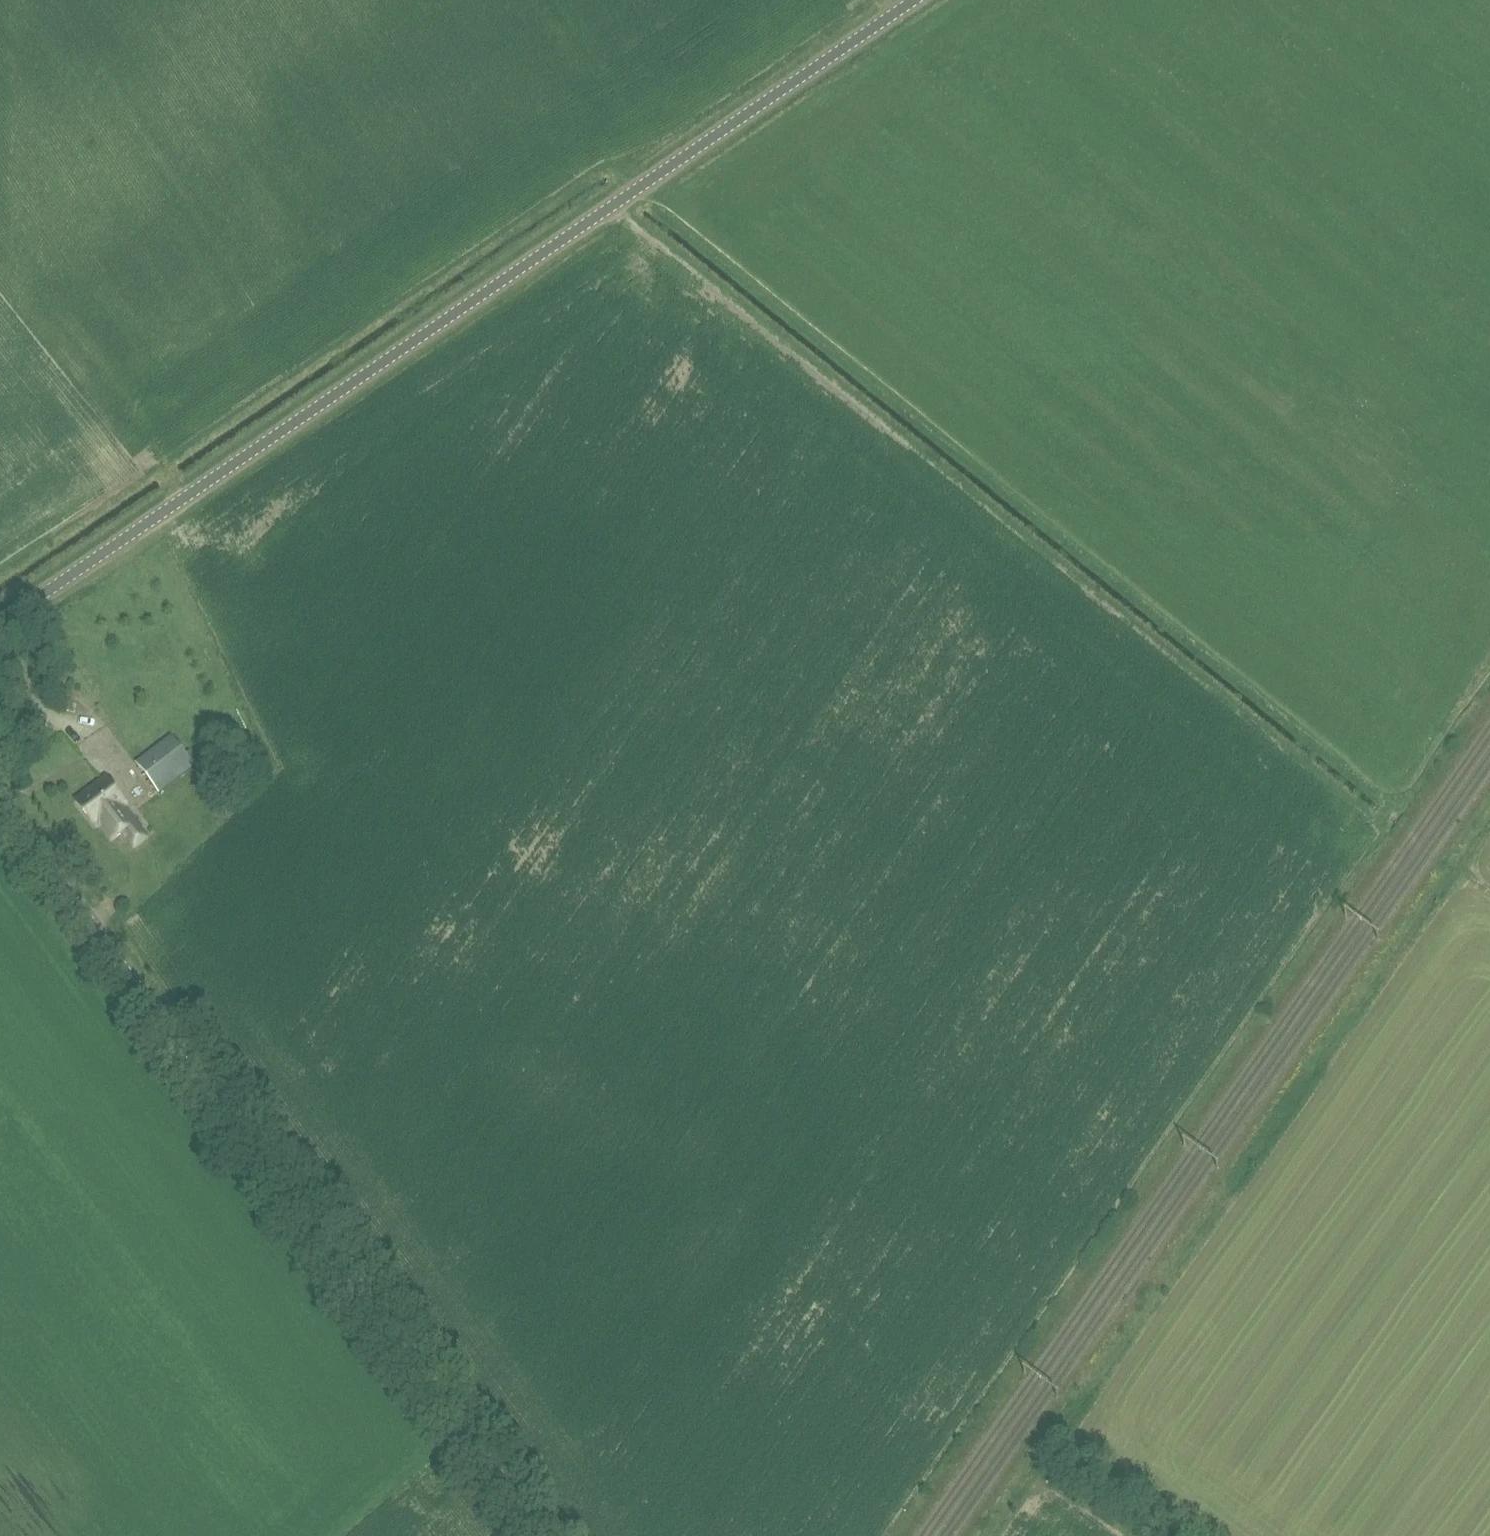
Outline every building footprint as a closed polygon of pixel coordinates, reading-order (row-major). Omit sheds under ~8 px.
[(158,792),(193,765),(171,736),(136,763),(158,792)] [(148,837),(124,805),(127,803),(106,776),(76,799),(97,826),(99,823),(112,840),(123,831),(134,847),(148,837)]
